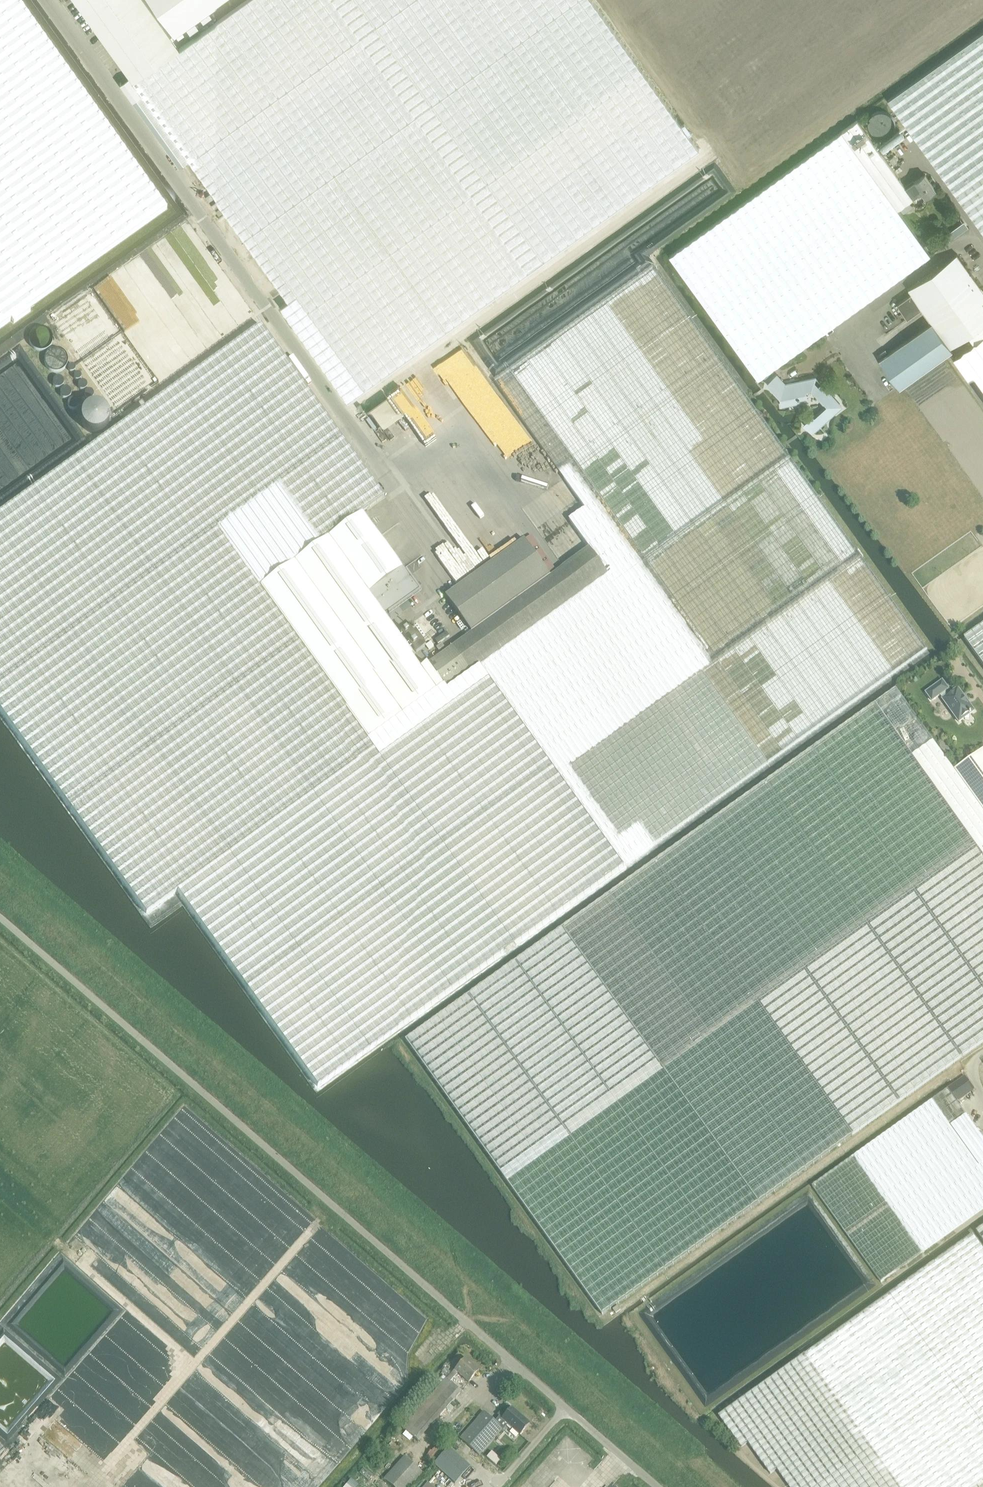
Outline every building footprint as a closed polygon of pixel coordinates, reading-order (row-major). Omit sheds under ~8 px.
[(166,209),(17,0),(0,0),(0,328),(166,209)] [(127,75),(183,34),(159,0),(74,0),(127,75)] [(179,49),(133,81),(132,82),(170,136),(188,160),(188,159),(289,300),(281,306),(349,400),(699,149),(695,143),(592,0),(246,0),(179,49)] [(208,12),(199,18),(203,23),(211,17),(208,12)] [(198,29),(194,22),(185,28),(190,35),(198,29)] [(890,96),(887,99),(938,170),(982,232),(982,29),(890,96)] [(170,136),(132,82),(133,81),(129,76),(119,83),(179,166),(188,160),(170,136)] [(897,128),(897,127),(896,123),(895,121),(894,119),(892,117),(890,116),(888,115),(885,114),(883,114),(879,115),(877,116),(875,117),(874,119),(872,121),(871,124),(870,126),(870,129),(871,131),(872,134),(873,136),(875,138),(877,139),(879,140),(883,141),(885,141),(888,140),(890,139),(893,137),(895,135),(896,132),(897,130),(897,128)] [(913,197),(911,195),(906,187),(857,120),(842,131),(897,208),(913,197)] [(679,248),(669,256),(714,318),(757,378),(930,254),(897,208),(842,131),(842,130),(836,135),(823,144),(822,145),(806,156),(790,168),(774,180),(758,192),(742,204),(728,214),(711,225),(695,237),(679,248)] [(924,174),(906,187),(911,195),(919,189),(925,197),(936,190),(924,174)] [(921,226),(916,230),(920,235),(925,231),(921,226)] [(955,228),(946,235),(950,241),(959,234),(955,228)] [(879,359),(899,388),(952,350),(950,348),(968,335),(973,341),(952,355),(982,400),(982,291),(971,274),(966,267),(960,258),(957,253),(908,289),(911,294),(921,308),(931,322),(879,359)] [(609,575),(481,667),(624,867),(928,650),(863,558),(654,268),(496,381),(586,509),(569,521),(590,549),(609,575)] [(911,294),(898,303),(902,309),(908,318),(921,308),(911,294)] [(0,513),(0,710),(146,914),(178,892),(317,1087),(624,867),(481,667),(448,691),(445,687),(370,740),(260,587),(362,514),(384,498),(261,326),(0,513)] [(50,368),(67,365),(63,349),(46,353),(50,368)] [(131,371),(125,358),(105,369),(106,372),(103,373),(105,377),(100,379),(107,392),(115,388),(119,396),(126,392),(118,377),(131,371)] [(767,383),(777,394),(778,397),(779,397),(781,405),(806,400),(804,391),(810,390),(823,405),(802,423),(810,432),(839,407),(820,385),(817,388),(813,383),(814,378),(815,378),(814,377),(784,384),(776,375),(767,383)] [(392,394),(423,441),(443,428),(435,415),(434,416),(411,382),(392,394)] [(461,583),(511,551),(448,457),(426,472),(431,479),(425,484),(425,483),(411,493),(433,526),(426,530),(461,583)] [(362,514),(260,587),(370,740),(445,687),(428,665),(421,670),(384,617),(418,593),(362,514)] [(434,660),(428,665),(445,687),(448,691),(481,667),(609,575),(590,549),(557,573),(551,577),(525,541),(522,543),(446,597),(472,634),(434,660)] [(412,624),(401,632),(416,653),(426,646),(427,645),(412,624)] [(964,639),(982,665),(982,626),(964,639)] [(435,641),(438,645),(450,638),(447,633),(435,641)] [(427,645),(426,646),(429,651),(434,647),(431,642),(427,645)] [(442,644),(437,648),(440,652),(445,648),(442,644)] [(965,721),(969,721),(970,717),(969,716),(974,712),(958,689),(947,697),(945,693),(948,690),(942,682),(926,694),(932,702),(940,696),(943,700),(942,700),(959,723),(964,719),(965,721)] [(465,999),(406,1041),(499,1170),(500,1173),(522,1157),(563,1128),(568,1136),(785,981),(976,845),(975,845),(915,761),(913,757),(934,743),(933,742),(896,690),(465,999)] [(943,741),(938,744),(946,756),(951,752),(943,741)] [(913,757),(915,761),(975,845),(982,839),(982,751),(954,771),(934,743),(913,757)] [(500,1173),(522,1203),(603,1316),(757,1204),(909,1096),(982,1043),(982,839),(975,845),(976,845),(785,981),(568,1136),(563,1128),(522,1157),(500,1173)] [(948,1089),(953,1096),(958,1103),(974,1091),(964,1077),(948,1089)] [(812,1186),(879,1283),(982,1209),(982,1162),(978,1166),(949,1126),(965,1115),(947,1090),(857,1154),(836,1169),(835,1170),(812,1186)] [(965,1115),(949,1126),(978,1166),(982,1162),(982,1140),(971,1124),(965,1115)] [(972,1234),(890,1293),(718,1415),(742,1448),(748,1443),(771,1474),(777,1470),(790,1486),(982,1486),(982,1250),(972,1234)] [(865,1274),(868,1283),(860,1287),(862,1293),(877,1287),(871,1272),(865,1274)] [(680,1367),(705,1406),(771,1363),(765,1355),(706,1393),(687,1363),(680,1367)] [(454,1370),(468,1382),(479,1371),(465,1358),(454,1370)] [(454,1370),(446,1379),(450,1382),(458,1373),(454,1370)] [(403,1429),(417,1442),(461,1392),(446,1379),(403,1429)] [(508,1425),(519,1435),(529,1424),(511,1408),(501,1419),(508,1425)] [(460,1438),(478,1455),(502,1429),(494,1422),(483,1412),(460,1438)] [(499,1417),(494,1422),(502,1429),(503,1430),(508,1425),(501,1419),(499,1417)] [(41,1438),(31,1453),(51,1466),(61,1450),(41,1438)] [(426,1457),(433,1463),(446,1450),(439,1443),(426,1457)] [(449,1448),(434,1464),(455,1484),(470,1467),(449,1448)] [(392,1486),(410,1486),(422,1473),(403,1457),(383,1479),(392,1486)] [(53,1478),(31,1459),(9,1484),(13,1486),(46,1486),(53,1478)]
